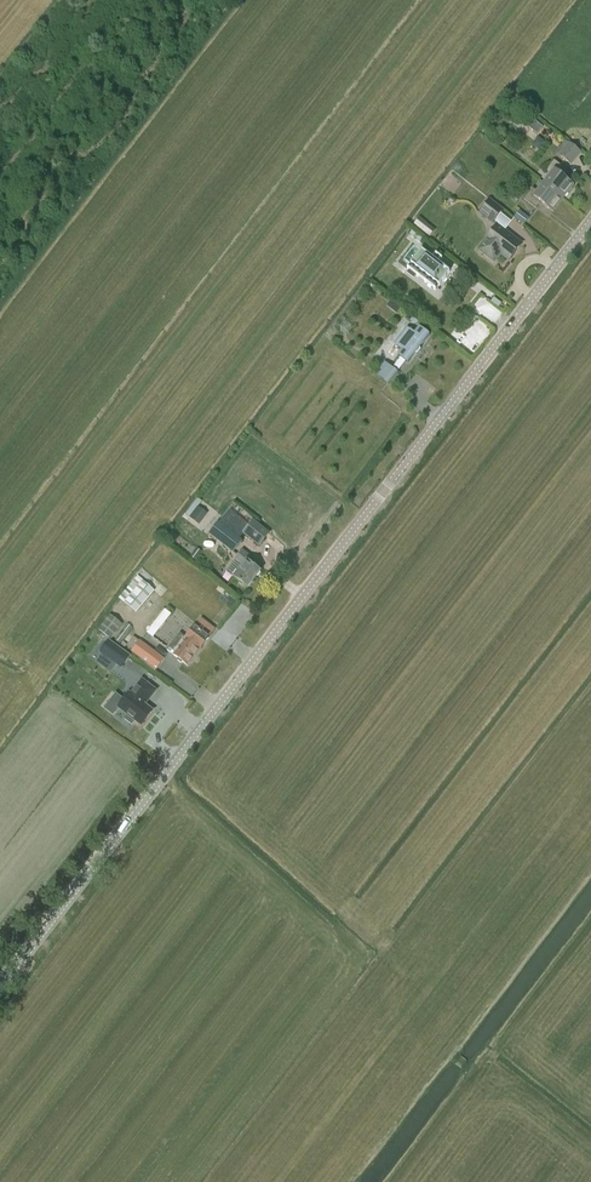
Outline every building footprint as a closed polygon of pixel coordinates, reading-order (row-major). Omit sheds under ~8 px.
[(559,155),(571,164),(580,152),(568,143),(559,155)] [(551,174),(543,184),(562,198),(573,185),(562,176),(566,170),(554,160),(546,170),(551,174)] [(552,212),(562,198),(543,184),(537,192),(532,189),(524,199),(536,208),(541,203),(552,212)] [(480,212),(493,223),(503,211),(489,200),(480,212)] [(529,218),(519,211),(514,218),(524,226),(529,218)] [(418,220),(413,227),(420,232),(426,225),(418,220)] [(485,241),(479,249),(485,254),(494,261),(500,253),(509,260),(521,244),(497,226),(485,241)] [(449,272),(438,263),(442,259),(435,254),(432,258),(421,250),(410,264),(439,286),(449,272)] [(406,328),(394,343),(403,350),(398,356),(408,363),(416,353),(417,354),(420,349),(419,348),(429,336),(419,328),(415,334),(406,328)] [(389,384),(398,373),(384,362),(375,374),(389,384)] [(185,514),(189,517),(198,525),(207,514),(198,507),(202,502),(198,498),(185,514)] [(253,521),(244,533),(259,546),(269,534),(253,521)] [(233,552),(242,541),(218,523),(209,534),(233,552)] [(226,572),(234,578),(247,588),(260,571),(247,561),(250,557),(242,551),(234,560),(235,560),(226,572)] [(154,591),(137,576),(119,599),(136,613),(154,591)] [(153,636),(173,614),(167,609),(147,631),(153,636)] [(112,639),(122,624),(108,615),(98,629),(112,639)] [(180,663),(183,662),(187,666),(200,649),(209,638),(193,625),(184,637),(180,634),(167,650),(177,658),(177,660),(180,663)] [(139,640),(139,641),(133,638),(132,639),(128,645),(129,646),(128,647),(132,650),(131,651),(156,669),(164,659),(139,640)] [(130,657),(108,641),(99,653),(121,669),(130,657)] [(129,693),(118,708),(127,715),(124,719),(132,724),(135,721),(141,725),(152,711),(144,705),(155,690),(142,680),(131,694),(129,693)]
